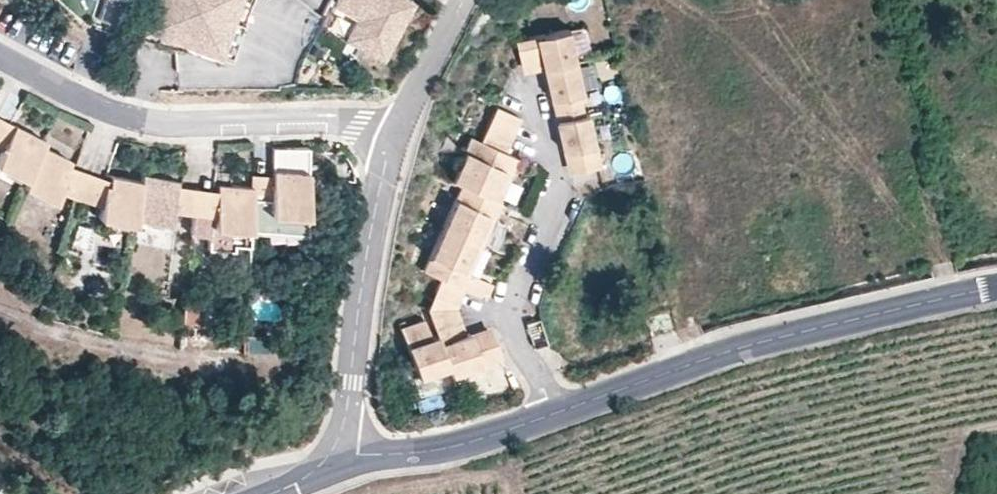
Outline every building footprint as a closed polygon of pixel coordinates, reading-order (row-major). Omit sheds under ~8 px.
[(126,0),(105,0),(98,18),(116,25),(126,0)] [(237,0),(158,0),(146,30),(218,56),(230,20),(237,0)] [(251,0),(237,0),(230,20),(243,25),(251,0)] [(412,0),(337,0),(333,7),(355,19),(344,40),(380,59),(412,0)] [(230,60),(243,25),(230,20),(218,56),(230,60)] [(570,26),(538,34),(513,40),(519,66),(538,62),(537,57),(543,56),(544,60),(577,53),(570,26)] [(586,92),(577,53),(544,60),(548,79),(552,96),(560,94),(562,100),(554,102),(558,119),(586,113),(583,99),(587,98),(586,92)] [(327,86),(327,77),(317,77),(317,86),(327,86)] [(562,100),(560,94),(552,96),(554,102),(562,100)] [(503,148),(517,113),(491,102),(477,138),(467,134),(461,148),(449,178),(460,183),(487,193),(499,165),(507,168),(510,160),(513,152),(503,148)] [(603,164),(591,112),(586,113),(558,119),(565,147),(575,145),(576,148),(577,151),(570,152),(574,171),(603,164)] [(12,124),(0,118),(0,147),(12,124)] [(41,146),(44,140),(12,124),(0,147),(0,167),(24,179),(41,146)] [(575,145),(565,147),(570,172),(574,171),(570,152),(577,151),(576,148),(575,145)] [(67,170),(64,168),(66,164),(68,160),(41,146),(24,179),(21,186),(52,202),(57,191),(67,170)] [(307,216),(310,147),(274,148),(273,175),(272,202),(272,214),(307,216)] [(78,198),(87,172),(66,164),(64,168),(67,170),(57,191),(78,198)] [(98,205),(102,183),(105,184),(107,179),(87,172),(78,198),(98,205)] [(174,185),(175,180),(140,174),(139,181),(132,217),(167,223),(169,211),(174,185)] [(272,202),(273,175),(252,174),(252,185),(251,201),(272,202)] [(132,217),(139,181),(107,175),(107,179),(105,184),(102,183),(98,205),(96,218),(131,224),(132,217)] [(497,194),(510,200),(518,184),(504,177),(497,194)] [(487,193),(460,183),(442,227),(473,239),(485,211),(491,214),(495,205),(498,197),(487,193)] [(250,230),(251,201),(252,185),(216,184),(216,190),(215,217),(214,228),(250,230)] [(193,214),(196,187),(174,185),(169,211),(193,214)] [(215,217),(216,190),(196,187),(193,214),(215,217)] [(214,228),(215,217),(193,214),(191,234),(209,236),(210,228),(214,228)] [(473,239),(442,227),(423,271),(440,278),(426,309),(455,308),(464,287),(485,295),(488,288),(492,280),(461,268),(473,239)] [(200,324),(203,299),(184,297),(181,322),(200,324)] [(468,334),(464,335),(461,327),(455,308),(426,309),(435,336),(445,367),(448,376),(499,357),(495,347),(490,332),(470,339),(468,334)] [(445,367),(435,336),(429,338),(422,320),(398,329),(415,378),(445,367)] [(489,326),(468,334),(470,339),(490,332),(489,326)] [(267,351),(266,334),(244,335),(245,351),(267,351)]
